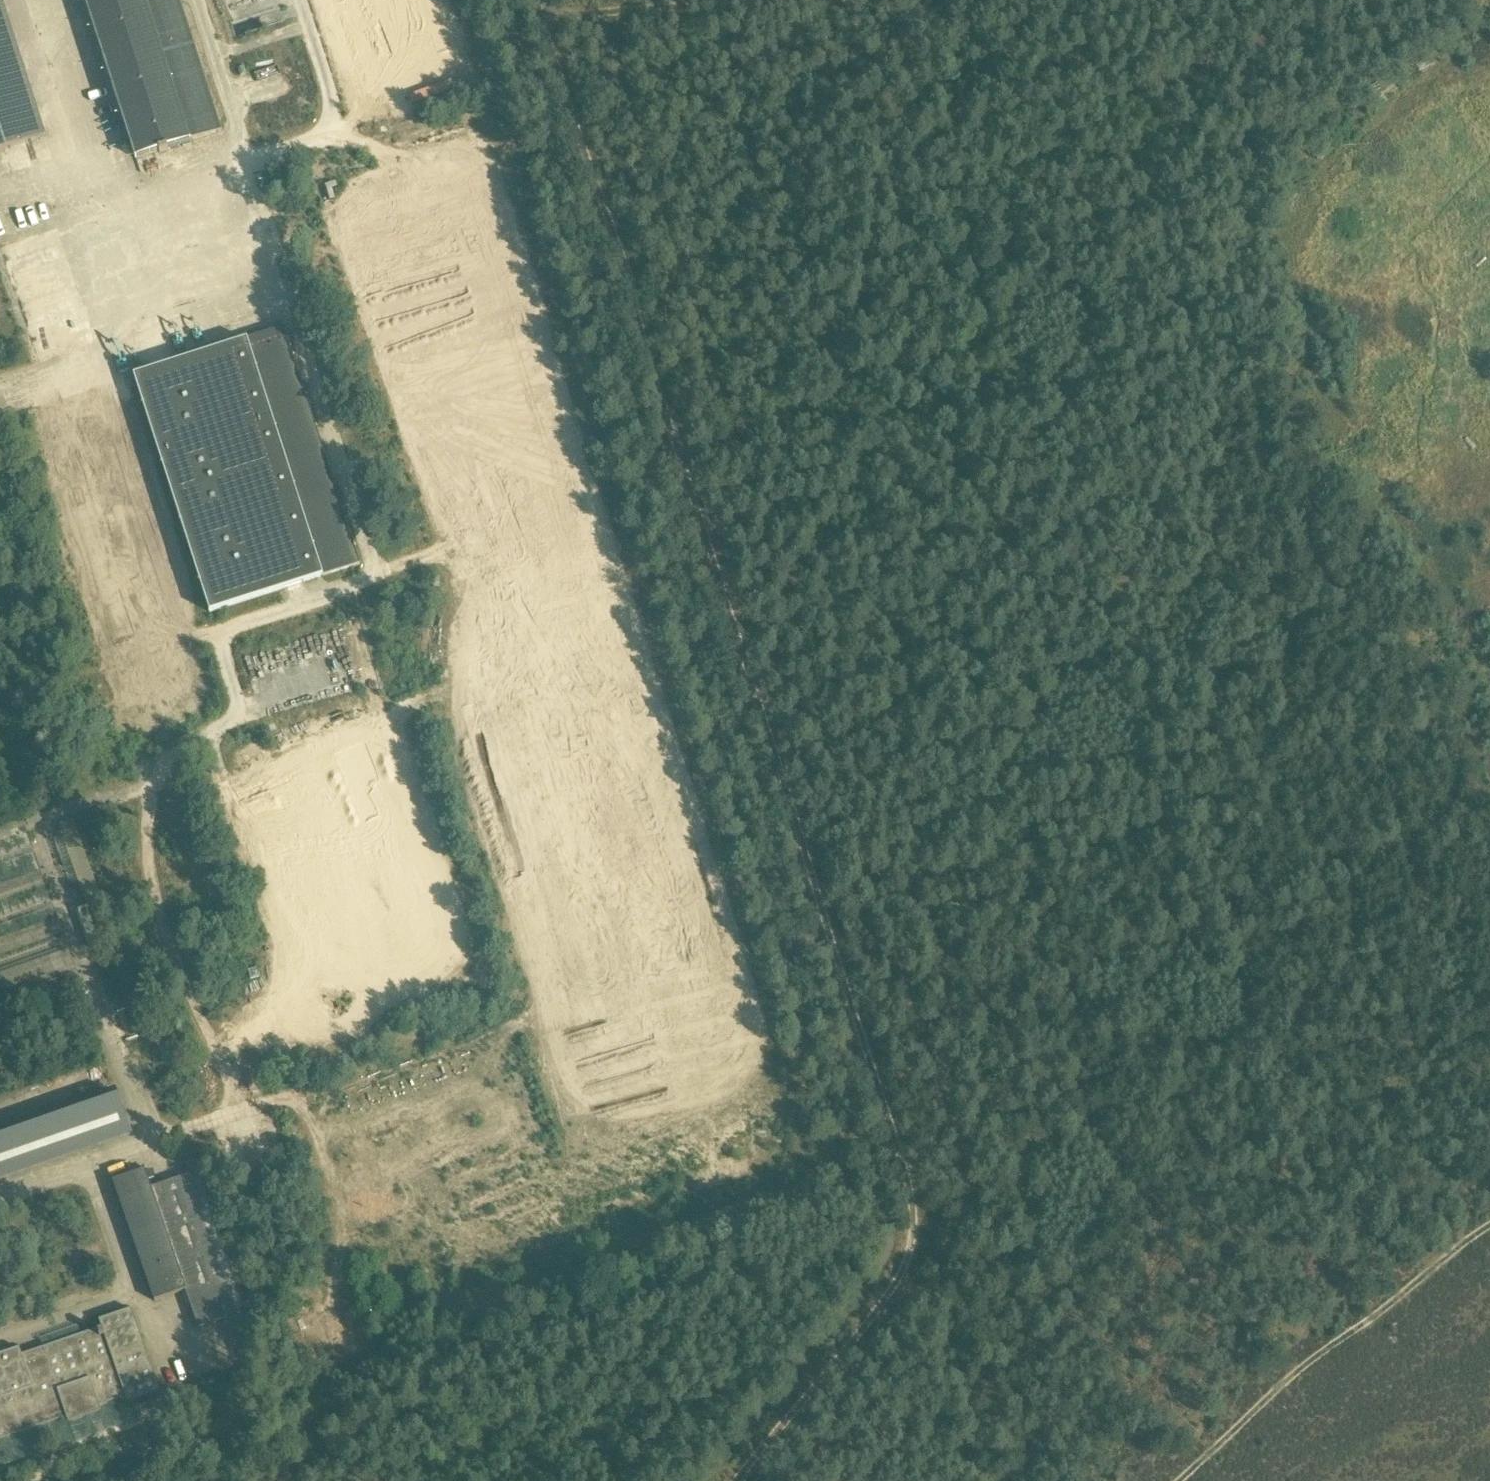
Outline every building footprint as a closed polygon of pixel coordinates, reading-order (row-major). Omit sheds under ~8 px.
[(180,0),(86,0),(137,157),(191,139),(191,138),(221,129),(180,0)] [(45,135),(37,111),(0,123),(0,149),(45,135)] [(359,564),(338,496),(283,326),(133,374),(209,612),(359,564)] [(57,837),(53,838),(78,907),(101,899),(72,818),(60,823),(61,826),(58,828),(59,831),(55,833),(57,837)] [(78,908),(92,948),(117,940),(101,900),(78,908)] [(156,1030),(145,1000),(117,1010),(127,1039),(156,1030)] [(125,1120),(115,1089),(0,1129),(0,1163),(125,1120)] [(246,1309),(198,1171),(152,1187),(145,1168),(114,1179),(156,1299),(186,1289),(199,1325),(246,1309)] [(67,1416),(69,1421),(102,1409),(100,1405),(126,1396),(128,1401),(161,1389),(132,1308),(99,1319),(102,1326),(43,1346),(47,1357),(26,1364),(20,1346),(0,1353),(0,1439),(67,1416)] [(246,1372),(232,1376),(237,1391),(251,1386),(246,1372)]
